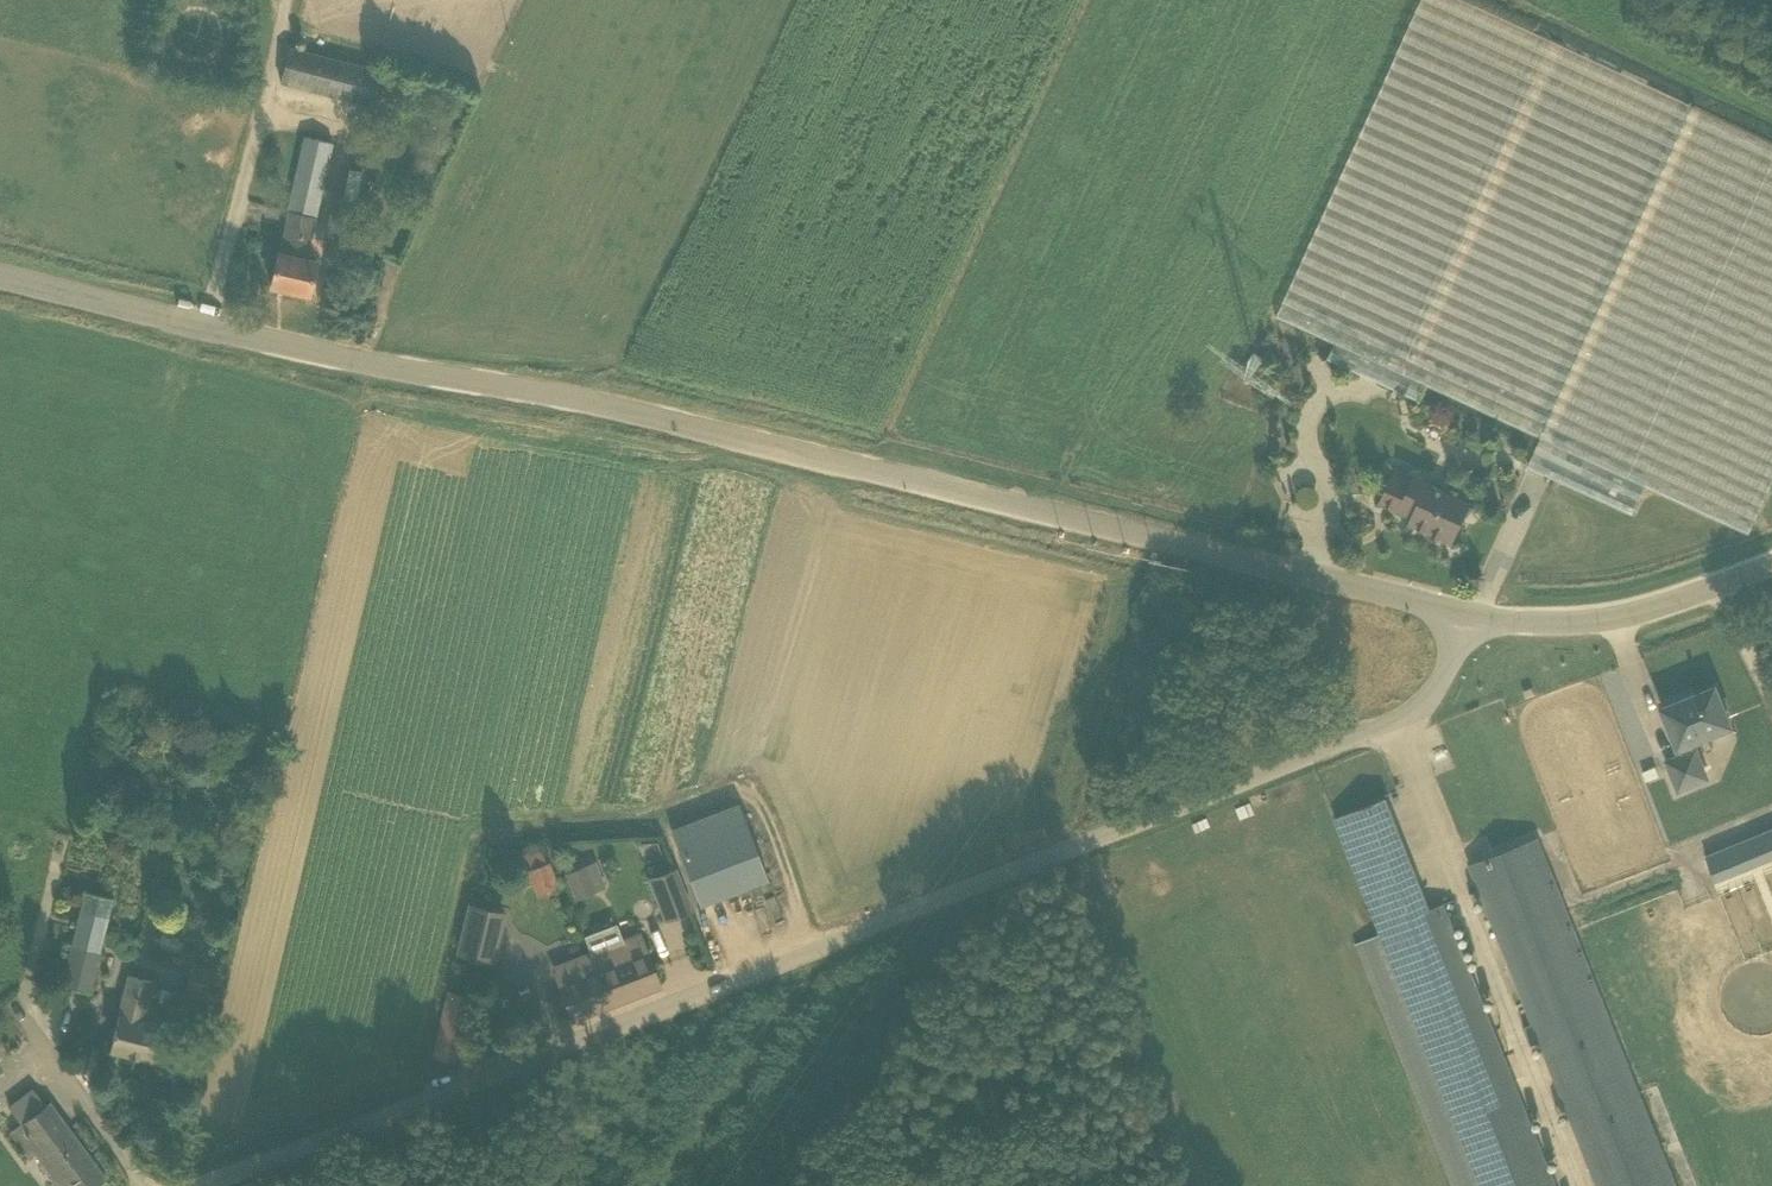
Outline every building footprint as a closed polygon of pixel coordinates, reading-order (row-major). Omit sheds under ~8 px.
[(1419,401),(1426,385),(1542,438),(1528,467),(1551,477),(1632,513),(1645,485),(1749,533),(1771,482),(1771,142),(1464,0),(1421,0),(1278,317),(1335,343),(1328,360),(1419,401)] [(281,83),(373,106),(382,71),(290,47),(281,83)] [(279,252),(271,286),(309,294),(317,261),(298,256),(302,235),(311,237),(333,143),(305,136),(288,211),(289,211),(280,253),(279,252)] [(1470,502),(1448,492),(1415,477),(1396,469),(1382,500),(1400,509),(1413,515),(1410,522),(1431,531),(1452,541),(1470,502)] [(1716,686),(1663,708),(1682,755),(1668,761),(1679,790),(1708,778),(1693,742),(1732,726),(1716,686)] [(1444,903),(1429,909),(1385,798),(1336,817),(1372,907),(1373,907),(1381,928),(1381,929),(1382,932),(1355,943),(1450,1185),(1557,1185),(1444,903)] [(701,905),(769,879),(747,823),(679,850),(701,905)] [(1702,853),(1712,879),(1771,857),(1771,827),(1702,853)] [(1582,921),(1573,899),(1565,903),(1538,837),(1470,864),(1598,1185),(1771,1185),(1771,1119),(1678,883),(1582,921)] [(531,869),(526,871),(537,896),(559,887),(548,862),(546,863),(541,850),(526,856),(531,869)] [(605,888),(594,861),(565,873),(575,899),(605,888)] [(692,910),(676,867),(648,878),(664,921),(692,910)] [(113,898),(86,890),(63,985),(90,992),(113,898)] [(494,963),(507,911),(469,902),(456,953),(494,963)] [(659,986),(645,944),(641,933),(617,942),(618,944),(592,953),(613,1004),(659,986)] [(613,1004),(592,953),(554,968),(574,1018),(613,1004)] [(212,1019),(224,972),(193,964),(181,1012),(212,1019)] [(120,1014),(110,1050),(157,1062),(166,1025),(137,1018),(141,1002),(147,1003),(153,980),(130,975),(120,1014)] [(49,1102),(46,1105),(37,1093),(12,1111),(21,1123),(10,1131),(29,1157),(40,1149),(62,1179),(57,1182),(60,1185),(97,1185),(106,1179),(49,1102)]
